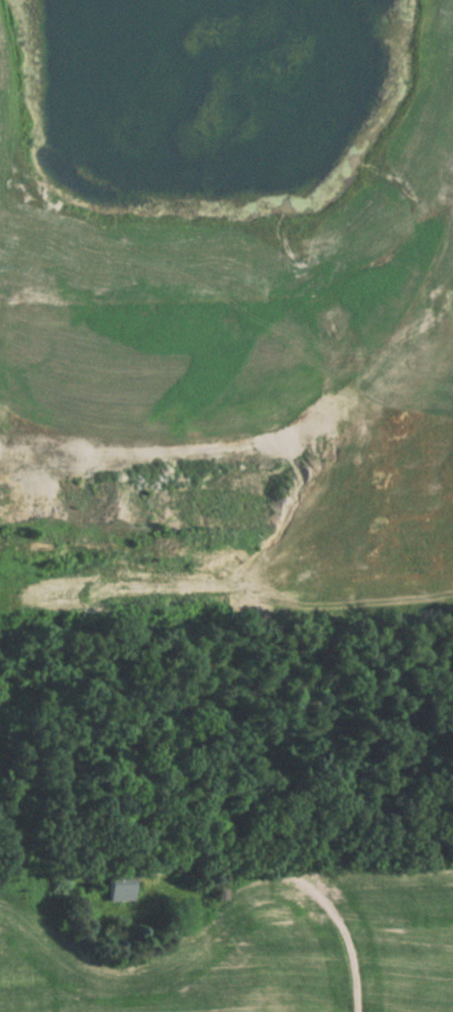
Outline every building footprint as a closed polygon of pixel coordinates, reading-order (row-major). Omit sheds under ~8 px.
[(132,876),(109,876),(109,900),(132,900),(132,876)]
